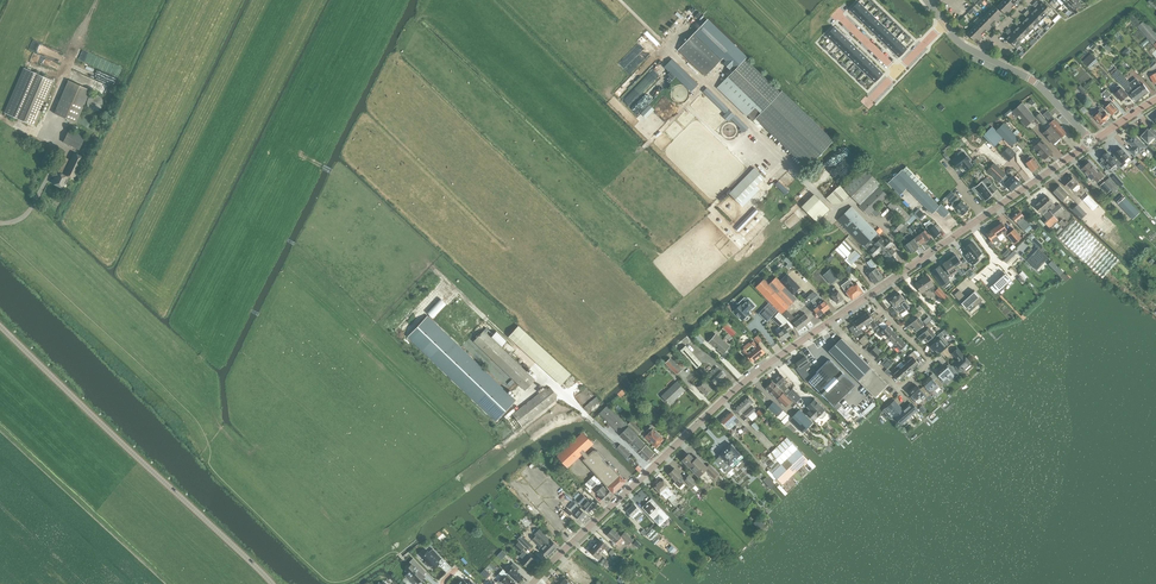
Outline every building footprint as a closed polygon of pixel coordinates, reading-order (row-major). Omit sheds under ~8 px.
[(1002,2),(1011,11),(1012,9),(1011,8),(1014,6),(1009,0),(1004,0),(1002,2)] [(1062,4),(1067,9),(1068,8),(1076,0),(1066,0),(1064,3),(1062,4)] [(1068,8),(1074,13),(1082,5),(1078,1),(1078,0),(1076,0),(1068,8)] [(1153,0),(1149,0),(1148,1),(1155,9),(1155,3),(1153,0)] [(859,1),(850,10),(855,16),(864,7),(859,1)] [(1040,5),(1036,1),(1034,3),(1047,16),(1048,15),(1047,14),(1050,10),(1042,2),(1040,5)] [(1002,2),(997,7),(1005,15),(1008,12),(1009,13),(1011,11),(1002,2)] [(1047,16),(1034,3),(1032,5),(1036,8),(1033,11),(1041,19),(1045,15),(1046,16),(1047,16)] [(864,7),(855,16),(860,20),(869,11),(864,7)] [(990,10),(999,20),(1000,19),(999,17),(1002,15),(994,7),(990,10)] [(997,22),(999,20),(990,10),(985,15),(993,23),(996,21),(997,22)] [(1041,19),(1033,11),(1031,14),(1027,10),(1025,12),(1038,25),(1039,24),(1038,23),(1041,19)] [(869,11),(860,20),(865,25),(874,16),(869,11)] [(1037,26),(1038,25),(1025,12),(1023,14),(1027,18),(1024,20),(1032,28),(1036,25),(1037,26)] [(1129,17),(1155,48),(1155,33),(1154,31),(1153,31),(1144,21),(1142,22),(1134,13),(1129,17)] [(990,27),(993,23),(985,15),(980,20),(989,29),(991,28),(990,27)] [(874,16),(865,25),(869,29),(878,20),(874,16)] [(1032,28),(1024,20),(1022,23),(1018,19),(1016,21),(1029,34),(1030,33),(1029,32),(1032,28)] [(878,20),(869,29),(874,34),(883,24),(878,20)] [(988,31),(989,29),(980,20),(976,24),(985,32),(987,30),(988,31)] [(1028,35),(1029,34),(1016,21),(1014,23),(1018,27),(1015,29),(1023,37),(1027,34),(1028,35)] [(883,24),(874,34),(879,38),(887,29),(883,24)] [(981,36),(985,32),(976,24),(972,29),(981,38),(982,37),(981,36)] [(835,26),(826,35),(832,41),(841,32),(835,26)] [(887,29),(879,38),(883,43),(892,33),(887,29)] [(967,34),(970,37),(975,42),(978,39),(979,40),(981,38),(972,29),(967,34)] [(1023,37),(1015,29),(1013,32),(1009,29),(1007,31),(1020,43),(1021,42),(1020,41),(1023,37)] [(1006,39),(1014,47),(1016,49),(1021,44),(1020,43),(1007,31),(1006,32),(1009,36),(1006,39)] [(841,32),(832,41),(836,46),(845,36),(841,32)] [(694,33),(678,49),(706,75),(721,59),(694,33)] [(892,33),(883,43),(888,47),(897,38),(892,33)] [(845,36),(836,46),(841,50),(850,41),(845,36)] [(897,38),(888,47),(892,52),(901,42),(897,38)] [(850,41),(841,50),(845,54),(854,45),(850,41)] [(901,42),(892,52),(899,58),(908,48),(901,42)] [(854,45),(845,54),(850,59),(859,49),(854,45)] [(859,49),(850,59),(855,63),(864,54),(859,49)] [(630,51),(619,62),(624,67),(635,56),(630,51)] [(1090,68),(1098,61),(1091,53),(1083,61),(1090,68)] [(864,54),(855,63),(859,68),(868,58),(864,54)] [(672,58),(664,67),(669,71),(691,91),(698,83),(672,58)] [(753,121),(751,122),(754,125),(758,121),(807,168),(833,140),(832,139),(782,90),(780,92),(745,58),(727,76),(717,86),(753,121)] [(868,58),(859,68),(864,72),(873,63),(868,58)] [(873,63),(864,72),(868,77),(877,67),(873,63)] [(877,67),(868,77),(875,83),(884,73),(877,67)] [(5,113),(16,118),(36,73),(24,68),(5,113)] [(1131,83),(1118,69),(1112,74),(1129,92),(1130,91),(1131,92),(1130,93),(1136,102),(1143,97),(1132,82),(1131,83)] [(54,81),(36,73),(16,118),(34,126),(54,81)] [(1132,82),(1143,97),(1149,92),(1143,83),(1141,85),(1136,78),(1132,82)] [(75,123),(90,90),(68,80),(53,113),(75,123)] [(1121,101),(1128,95),(1121,87),(1119,84),(1116,87),(1117,88),(1113,91),(1114,93),(1121,101)] [(1084,95),(1087,92),(1081,85),(1078,88),(1084,95)] [(706,88),(703,92),(743,130),(746,127),(706,88)] [(1107,98),(1111,95),(1107,89),(1103,93),(1107,98)] [(87,100),(86,103),(87,105),(88,108),(90,110),(93,111),(96,111),(98,110),(101,108),(102,105),(103,103),(102,100),(101,97),(98,95),(96,94),(93,94),(90,95),(88,97),(87,100)] [(1106,102),(1103,105),(1105,108),(1112,115),(1115,113),(1116,113),(1117,112),(1117,110),(1118,110),(1111,102),(1108,105),(1106,102)] [(650,103),(641,111),(646,117),(655,109),(650,103)] [(1007,117),(1012,112),(1017,117),(1020,120),(1020,121),(1025,127),(1034,119),(1037,123),(1038,121),(1035,118),(1022,103),(1012,111),(1010,109),(1004,114),(1007,117)] [(1103,124),(1105,122),(1107,120),(1106,119),(1110,116),(1101,107),(1099,105),(1098,106),(1100,108),(1092,115),(1101,125),(1102,124),(1103,124)] [(1061,126),(1054,119),(1055,118),(1047,110),(1045,107),(1043,109),(1044,110),(1042,112),(1044,113),(1043,114),(1046,117),(1049,120),(1050,122),(1048,124),(1050,125),(1042,132),(1053,144),(1061,137),(1066,132),(1064,130),(1065,129),(1062,126),(1061,126)] [(1040,113),(1035,116),(1043,125),(1047,122),(1045,118),(1040,113)] [(77,123),(88,127),(91,120),(80,116),(77,123)] [(996,130),(995,131),(1003,138),(1011,146),(1019,139),(1016,136),(1013,133),(1003,123),(996,130)] [(1152,127),(1149,130),(1148,129),(1141,136),(1148,143),(1154,138),(1155,140),(1155,131),(1152,127)] [(68,130),(62,142),(79,149),(84,137),(68,130)] [(1139,153),(1145,146),(1134,135),(1128,142),(1133,146),(1129,150),(1135,156),(1138,152),(1139,153)] [(1044,159),(1051,152),(1046,147),(1047,146),(1041,139),(1033,147),(1044,159)] [(1008,146),(1001,154),(1008,161),(1016,154),(1008,146)] [(1112,158),(1117,163),(1121,168),(1127,163),(1125,161),(1129,157),(1121,148),(1114,154),(1115,155),(1112,158)] [(959,155),(952,161),(958,169),(962,167),(965,171),(972,165),(969,161),(970,160),(963,152),(962,152),(962,151),(960,151),(958,153),(958,154),(959,155)] [(1100,162),(1108,170),(1109,169),(1110,169),(1117,163),(1112,158),(1107,151),(1100,157),(1102,160),(1100,162)] [(68,177),(74,179),(84,157),(73,152),(64,171),(62,170),(67,158),(61,156),(52,175),(54,176),(51,183),(63,188),(68,177)] [(1032,158),(1030,155),(1026,158),(1028,160),(1025,162),(1031,171),(1032,170),(1032,171),(1035,169),(1034,169),(1038,166),(1032,158)] [(1009,178),(1006,175),(1007,174),(994,162),(986,171),(999,182),(1002,179),(1005,182),(1004,184),(1011,191),(1020,181),(1012,175),(1009,178)] [(1098,172),(1097,171),(1090,162),(1082,168),(1092,179),(1093,178),(1097,183),(1104,176),(1100,171),(1098,172)] [(754,167),(729,193),(740,203),(765,178),(754,167)] [(902,169),(894,177),(901,183),(906,188),(907,189),(932,214),(936,210),(944,218),(949,213),(941,204),(939,206),(937,204),(934,201),(924,191),(927,189),(906,167),(903,170),(902,169)] [(843,188),(848,193),(860,205),(859,206),(868,215),(871,212),(876,217),(881,212),(876,207),(888,195),(877,185),(880,183),(864,168),(843,188)] [(1069,189),(1070,188),(1072,190),(1078,184),(1076,182),(1077,181),(1070,174),(1062,181),(1069,189)] [(894,177),(888,183),(895,190),(901,183),(894,177)] [(976,194),(978,192),(985,200),(992,195),(991,194),(992,193),(997,189),(987,177),(982,181),(975,187),(974,186),(971,188),(976,194)] [(1112,189),(1115,192),(1118,189),(1119,188),(1109,177),(1100,186),(1107,194),(1112,189)] [(839,185),(826,198),(832,204),(839,204),(847,196),(846,195),(848,193),(843,188),(839,185)] [(1060,186),(1054,192),(1061,199),(1063,200),(1064,199),(1068,195),(1066,193),(1060,186)] [(946,197),(942,200),(945,202),(948,199),(950,201),(952,203),(950,205),(954,208),(958,211),(957,212),(961,216),(968,208),(961,201),(960,202),(958,200),(959,199),(951,191),(946,197)] [(816,222),(822,216),(830,209),(814,194),(801,207),(816,222)] [(1124,197),(1121,194),(1115,200),(1118,203),(1133,219),(1140,212),(1125,196),(1124,197)] [(889,195),(883,201),(889,207),(903,221),(902,223),(899,220),(894,225),(895,226),(892,229),(895,232),(898,229),(901,232),(900,233),(902,236),(904,234),(903,233),(907,229),(906,227),(910,224),(917,217),(916,217),(913,213),(912,212),(909,215),(893,199),(889,195)] [(1041,200),(1049,209),(1050,208),(1052,209),(1050,210),(1056,218),(1056,217),(1065,210),(1059,203),(1056,206),(1054,204),(1055,204),(1046,195),(1041,200)] [(1088,195),(1083,200),(1093,210),(1098,205),(1088,195)] [(1035,205),(1043,214),(1047,219),(1045,222),(1050,228),(1059,220),(1056,217),(1056,218),(1050,210),(1048,211),(1047,211),(1049,209),(1041,200),(1035,205)] [(739,230),(759,210),(754,205),(733,225),(739,230)] [(1086,213),(1078,205),(1073,209),(1081,218),(1086,213)] [(885,241),(877,233),(851,206),(838,220),(868,251),(873,257),(874,257),(880,251),(883,254),(883,255),(886,258),(887,257),(887,258),(894,250),(890,247),(893,243),(888,238),(885,241)] [(919,209),(914,214),(920,220),(925,215),(919,209)] [(1030,225),(1023,217),(1024,216),(1019,210),(1011,217),(1016,223),(1023,231),(1030,225)] [(1103,278),(1119,260),(1074,219),(1058,237),(1103,278)] [(931,222),(925,226),(934,237),(939,233),(931,222)] [(1001,223),(991,230),(996,237),(997,236),(998,238),(1000,240),(1005,237),(1007,235),(1014,244),(1021,238),(1013,229),(1009,233),(1006,230),(1001,223)] [(924,244),(926,242),(915,227),(913,225),(910,226),(917,235),(914,237),(920,245),(923,242),(924,244)] [(1060,225),(1054,231),(1058,234),(1063,228),(1060,225)] [(915,227),(926,242),(928,241),(927,239),(930,237),(925,229),(923,231),(920,228),(919,229),(917,226),(915,227)] [(991,230),(986,233),(991,240),(992,242),(993,242),(996,240),(998,243),(1000,241),(1000,240),(998,238),(997,236),(996,237),(991,230)] [(911,240),(907,234),(905,235),(916,250),(918,248),(917,247),(920,245),(914,237),(911,240)] [(1029,235),(1027,237),(1040,249),(1043,246),(1034,238),(1034,237),(1032,234),(1030,234),(1030,235),(1029,235)] [(837,247),(834,250),(850,266),(853,262),(860,256),(865,251),(849,235),(837,247)] [(914,252),(916,250),(905,235),(902,237),(905,240),(904,241),(906,244),(904,245),(909,253),(912,250),(914,252)] [(967,252),(964,254),(973,265),(979,260),(977,257),(982,253),(972,241),(964,248),(967,252)] [(1027,259),(1026,260),(1037,270),(1037,269),(1035,267),(1046,256),(1048,258),(1038,248),(1040,250),(1029,261),(1027,259)] [(1014,251),(1004,260),(1007,262),(1016,253),(1014,251)] [(956,254),(949,259),(954,266),(957,271),(961,276),(965,273),(963,270),(962,271),(960,269),(957,264),(961,262),(956,254)] [(949,259),(942,263),(946,270),(943,272),(948,278),(954,273),(957,271),(954,266),(949,259)] [(1051,261),(1048,264),(1053,269),(1056,266),(1051,261)] [(939,266),(931,271),(942,286),(944,289),(951,282),(949,280),(948,278),(943,272),(939,266)] [(831,284),(839,277),(830,268),(823,275),(831,284)] [(870,272),(869,270),(866,273),(874,283),(882,277),(876,268),(870,272)] [(1001,276),(989,287),(995,294),(1007,283),(1010,285),(1013,282),(1003,272),(1000,275),(1001,276)] [(787,275),(780,282),(792,294),(799,287),(787,275)] [(921,293),(929,288),(931,292),(936,288),(934,285),(927,275),(915,284),(921,293)] [(755,280),(752,284),(755,287),(781,314),(781,313),(789,322),(791,320),(794,317),(786,309),(797,299),(792,294),(780,282),(775,277),(769,283),(764,278),(758,284),(755,280)] [(853,284),(849,279),(841,285),(852,300),(863,291),(856,282),(853,284)] [(838,290),(838,291),(835,286),(832,288),(835,293),(831,295),(837,303),(844,298),(838,290)] [(938,287),(934,291),(943,301),(947,296),(938,287)] [(954,294),(961,301),(967,296),(960,288),(954,294)] [(809,294),(803,301),(806,304),(811,301),(814,298),(818,295),(814,291),(809,294)] [(905,310),(910,306),(905,300),(899,292),(889,300),(896,308),(899,312),(904,308),(905,310)] [(814,298),(824,311),(829,307),(824,300),(818,295),(814,298)] [(993,305),(985,297),(978,304),(969,295),(964,300),(978,314),(983,308),(986,311),(993,305)] [(441,298),(428,311),(433,317),(446,303),(441,298)] [(818,316),(824,311),(814,298),(811,301),(814,304),(811,306),(818,316)] [(733,311),(741,319),(749,313),(748,312),(754,306),(748,299),(742,305),(741,304),(739,306),(736,303),(733,306),(735,309),(733,311)] [(768,302),(758,313),(767,322),(777,311),(768,302)] [(924,312),(922,310),(920,312),(919,311),(913,316),(916,319),(907,326),(911,330),(913,329),(915,332),(924,324),(918,317),(924,312)] [(860,317),(865,325),(870,322),(873,328),(874,327),(879,324),(883,321),(878,314),(877,314),(875,311),(869,314),(867,312),(860,317)] [(786,322),(785,322),(787,320),(779,312),(771,320),(779,327),(780,327),(781,329),(777,332),(782,340),(790,335),(787,331),(791,328),(789,325),(786,322)] [(798,314),(796,316),(798,319),(799,318),(805,325),(811,320),(805,313),(801,317),(798,314)] [(428,315),(407,336),(496,421),(516,400),(428,315)] [(791,320),(789,322),(793,326),(795,324),(799,329),(805,325),(799,318),(798,319),(796,316),(794,317),(791,320)] [(855,337),(863,331),(861,328),(865,325),(860,317),(853,322),(855,324),(851,327),(851,328),(851,329),(850,330),(855,337)] [(927,342),(935,334),(930,328),(933,325),(930,321),(924,326),(926,329),(918,336),(922,341),(923,340),(926,342),(927,341),(927,342)] [(722,327),(734,335),(737,330),(726,322),(722,327)] [(887,338),(894,332),(888,325),(884,329),(881,327),(877,331),(876,332),(881,337),(884,335),(887,338)] [(525,391),(525,390),(535,379),(484,330),(473,341),(525,391)] [(495,331),(490,336),(501,345),(505,340),(495,331)] [(933,351),(935,349),(938,352),(946,345),(948,343),(942,336),(944,335),(941,331),(935,337),(938,339),(930,347),(933,351)] [(893,344),(900,338),(894,332),(887,338),(884,341),(887,344),(890,341),(893,344)] [(697,334),(695,333),(692,336),(694,338),(700,344),(704,340),(698,334),(697,334)] [(723,354),(730,346),(716,334),(709,342),(723,354)] [(758,343),(762,340),(757,335),(753,338),(758,343)] [(861,343),(867,338),(864,335),(858,340),(861,343)] [(858,380),(871,367),(841,338),(828,351),(858,380)] [(867,338),(861,343),(864,346),(869,341),(867,338)] [(902,348),(906,344),(900,338),(893,344),(890,347),(893,350),(896,347),(899,350),(897,353),(900,356),(905,351),(902,348)] [(755,352),(759,357),(765,352),(758,344),(757,345),(753,340),(748,345),(754,353),(755,352)] [(696,368),(702,363),(686,345),(680,350),(696,368)] [(753,362),(759,357),(755,352),(754,353),(748,345),(742,350),(745,354),(750,360),(751,359),(753,362)] [(870,352),(873,355),(878,349),(875,346),(870,352)] [(958,348),(952,353),(957,359),(956,360),(952,363),(960,372),(970,363),(958,348)] [(878,349),(873,355),(875,357),(881,352),(878,349)] [(912,369),(919,363),(915,359),(918,357),(913,351),(907,356),(910,359),(906,362),(912,369)] [(809,364),(808,362),(809,362),(804,356),(796,362),(798,366),(795,368),(806,383),(809,381),(834,406),(847,392),(849,394),(852,391),(850,389),(855,385),(830,360),(812,377),(806,369),(811,366),(809,364)] [(665,362),(673,371),(677,374),(682,369),(670,357),(665,362)] [(884,366),(889,360),(887,358),(884,360),(881,363),(884,366)] [(906,375),(912,369),(906,362),(904,359),(901,362),(903,365),(900,368),(906,375)] [(889,360),(884,366),(887,369),(892,363),(889,360)] [(899,381),(906,375),(900,368),(897,365),(894,367),(897,370),(893,374),(899,381)] [(944,365),(937,371),(944,379),(944,380),(947,377),(949,379),(953,376),(954,377),(958,373),(954,369),(953,368),(951,366),(951,365),(947,368),(944,365)] [(716,385),(725,375),(716,366),(708,375),(709,376),(708,377),(716,385)] [(871,367),(858,380),(875,397),(888,384),(871,367)] [(786,392),(789,389),(785,385),(788,382),(785,379),(786,379),(780,373),(773,380),(786,392)] [(934,381),(929,376),(922,382),(929,390),(930,391),(933,388),(934,390),(939,387),(940,388),(943,385),(937,378),(934,381)] [(676,398),(684,390),(676,381),(661,395),(669,404),(670,403),(669,403),(675,397),(676,398)] [(706,395),(712,389),(703,381),(697,386),(706,395)] [(778,399),(784,405),(785,406),(792,400),(784,393),(772,382),(766,388),(777,399),(778,399)] [(909,391),(912,395),(911,396),(917,403),(917,402),(921,399),(921,400),(925,396),(927,397),(930,394),(923,386),(920,388),(917,385),(909,391)] [(548,390),(546,387),(512,414),(522,427),(556,400),(555,398),(557,396),(551,388),(548,390)] [(792,388),(787,393),(796,403),(801,397),(792,388)] [(748,396),(738,406),(743,412),(748,417),(752,421),(758,416),(759,417),(763,413),(759,409),(757,411),(751,405),(754,402),(748,396)] [(866,413),(877,402),(872,396),(863,404),(860,401),(857,403),(866,413)] [(586,411),(587,411),(600,400),(596,397),(583,408),(586,411)] [(822,417),(825,414),(825,411),(824,410),(825,409),(814,399),(807,406),(810,409),(807,412),(814,419),(818,415),(820,416),(822,417)] [(895,401),(884,410),(886,413),(890,410),(901,424),(917,410),(911,403),(903,410),(895,401)] [(781,421),(787,414),(783,410),(773,402),(768,407),(777,416),(777,417),(781,421)] [(607,405),(599,413),(629,443),(646,461),(654,453),(646,444),(637,436),(638,435),(628,425),(607,405)] [(738,406),(734,409),(739,416),(743,412),(738,406)] [(802,432),(809,426),(813,422),(799,409),(789,419),(802,432)] [(736,417),(731,412),(721,421),(726,426),(729,429),(739,420),(736,417)] [(628,425),(638,435),(638,434),(639,435),(642,432),(633,423),(631,422),(628,425)] [(653,428),(650,426),(646,430),(648,432),(645,436),(656,447),(660,444),(659,443),(663,439),(653,428)] [(588,454),(585,451),(594,443),(583,431),(556,455),(567,467),(582,454),(585,457),(582,459),(613,493),(626,481),(619,474),(609,463),(608,464),(603,459),(604,458),(598,450),(593,450),(588,454)] [(773,455),(792,475),(808,460),(787,437),(777,446),(770,452),(773,456),(773,455)] [(626,458),(631,454),(620,444),(616,448),(626,458)] [(715,461),(712,464),(716,469),(720,466),(727,473),(730,469),(735,465),(736,465),(740,461),(739,461),(743,457),(740,454),(731,444),(719,454),(720,455),(715,460),(715,461)] [(694,459),(689,454),(682,460),(689,467),(689,466),(699,477),(705,470),(713,479),(718,474),(709,465),(707,467),(697,457),(694,459)] [(776,464),(769,470),(782,484),(792,475),(773,455),(773,456),(770,458),(776,464)] [(674,468),(669,474),(676,480),(674,482),(679,488),(684,483),(686,481),(683,479),(684,478),(681,476),(682,475),(674,468)] [(592,487),(596,483),(599,480),(595,475),(587,482),(592,487)] [(689,475),(684,479),(692,487),(696,491),(699,489),(697,483),(689,475)] [(769,475),(763,480),(770,488),(775,484),(772,481),(773,479),(769,475)] [(665,490),(672,497),(675,495),(669,488),(670,487),(662,478),(661,477),(658,480),(659,481),(658,482),(666,490),(665,490)] [(673,499),(672,497),(665,490),(666,490),(658,482),(654,486),(660,493),(661,494),(662,494),(666,498),(667,498),(670,502),(673,499)] [(606,489),(604,488),(602,485),(595,492),(599,496),(604,502),(611,495),(606,489)] [(575,499),(574,500),(575,501),(574,502),(579,506),(580,505),(588,512),(596,504),(587,496),(586,497),(581,492),(575,499)] [(651,498),(642,507),(658,525),(668,516),(651,498)] [(634,504),(626,511),(636,521),(643,513),(634,504)] [(581,521),(586,514),(579,508),(573,515),(581,521)] [(761,528),(765,524),(759,517),(754,521),(761,528)] [(550,539),(542,531),(539,528),(534,534),(536,535),(532,539),(540,547),(539,548),(540,549),(547,556),(558,546),(550,539)] [(621,536),(612,528),(607,535),(618,545),(624,539),(629,544),(633,540),(624,532),(621,536)] [(652,540),(658,533),(653,528),(646,534),(652,540)] [(528,549),(532,545),(521,534),(517,538),(528,549)] [(594,545),(602,551),(604,549),(607,551),(610,547),(604,542),(600,539),(594,545)] [(519,541),(514,546),(520,552),(525,547),(519,541)] [(671,544),(667,549),(672,554),(676,549),(671,544)] [(600,554),(602,551),(594,545),(589,550),(594,554),(593,555),(599,560),(602,556),(600,554)] [(440,562),(439,561),(442,558),(433,548),(429,551),(428,551),(422,557),(426,561),(424,562),(428,567),(430,565),(433,568),(440,562)] [(524,550),(519,555),(521,557),(522,559),(520,561),(528,567),(535,559),(526,551),(524,550)] [(601,561),(599,563),(602,565),(603,563),(604,564),(607,566),(610,562),(607,560),(604,557),(601,561)] [(410,561),(412,563),(405,570),(409,573),(406,576),(413,583),(416,581),(418,583),(425,576),(420,571),(423,568),(413,558),(410,561)] [(508,573),(517,581),(518,582),(524,576),(517,570),(519,568),(513,562),(509,567),(510,568),(507,572),(508,573)] [(487,578),(491,574),(485,568),(481,573),(487,578)] [(454,583),(455,583),(462,578),(457,573),(450,579),(454,583)] [(517,581),(508,573),(504,577),(503,575),(497,582),(499,583),(516,583),(515,583),(517,581)]
